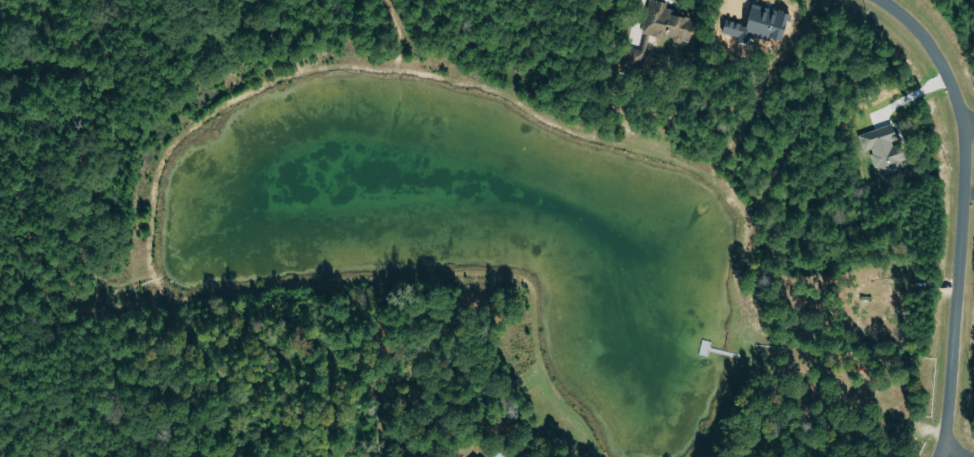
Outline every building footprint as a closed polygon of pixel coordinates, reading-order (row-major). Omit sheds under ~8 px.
[(693,42),(695,19),(670,16),(671,2),(655,0),(648,0),(642,48),(629,47),(626,66),(651,69),(655,37),(693,42)]
